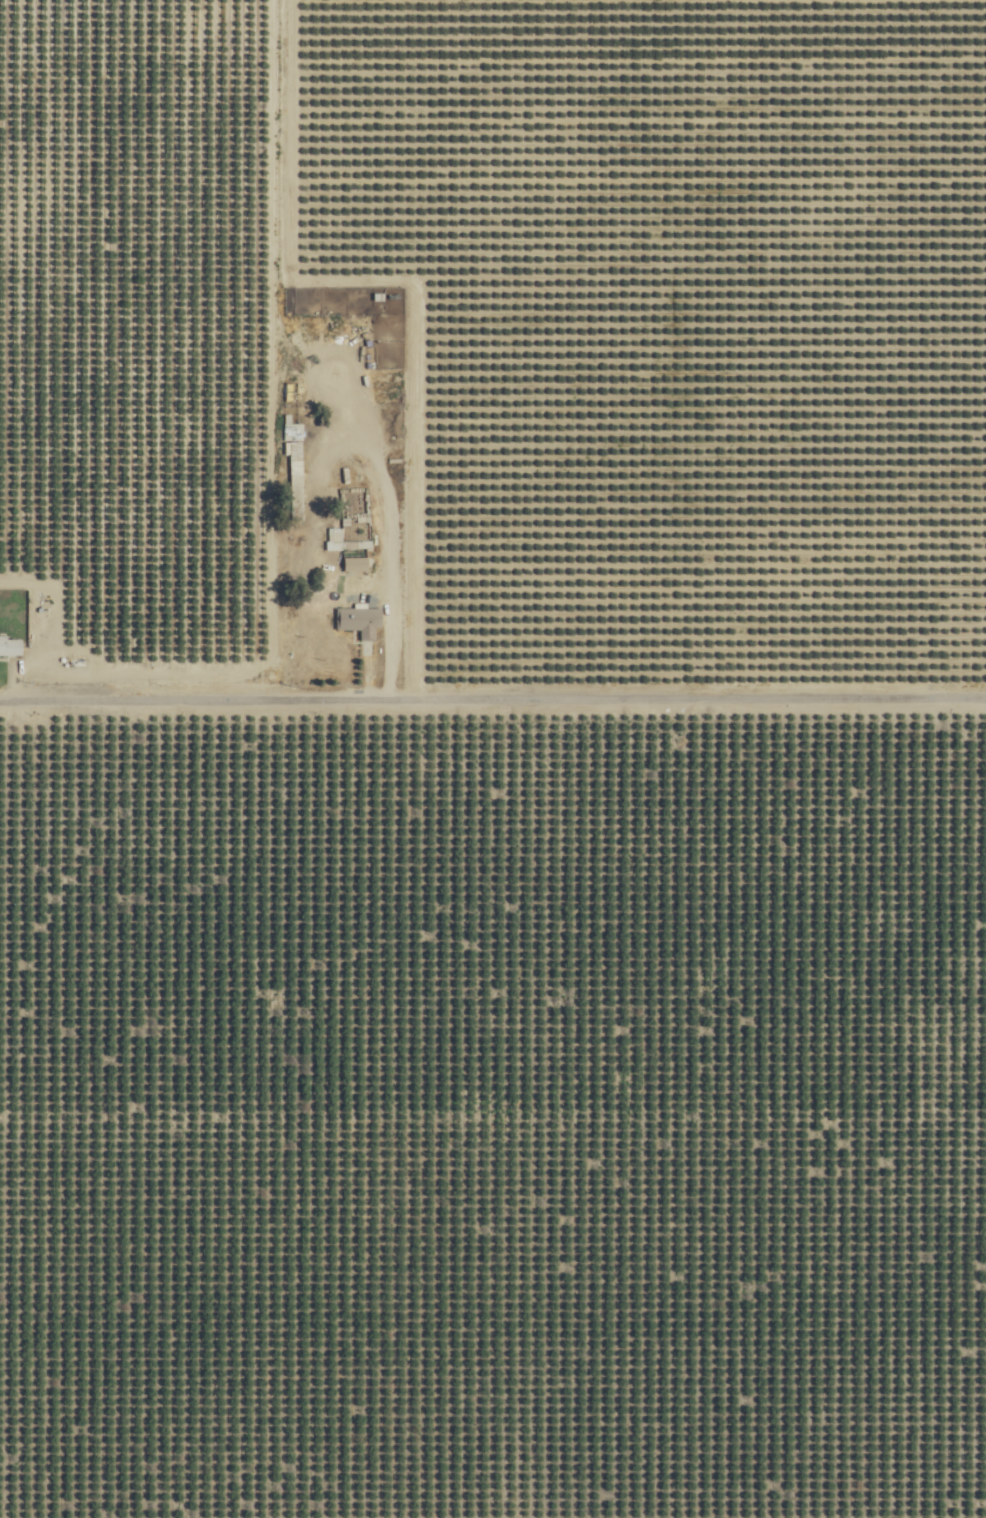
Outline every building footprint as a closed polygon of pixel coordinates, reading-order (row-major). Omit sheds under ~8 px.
[(303,495),(304,464),(292,464),(291,494),(303,495)] [(343,527),(328,526),(327,548),(342,549),(343,527)] [(338,606),(337,628),(361,628),(361,639),(375,639),(376,626),(383,626),(383,607),(368,606),(368,602),(355,602),(355,607),(338,606)] [(0,634),(0,654),(24,654),(23,637),(9,638),(9,634),(0,634)]
